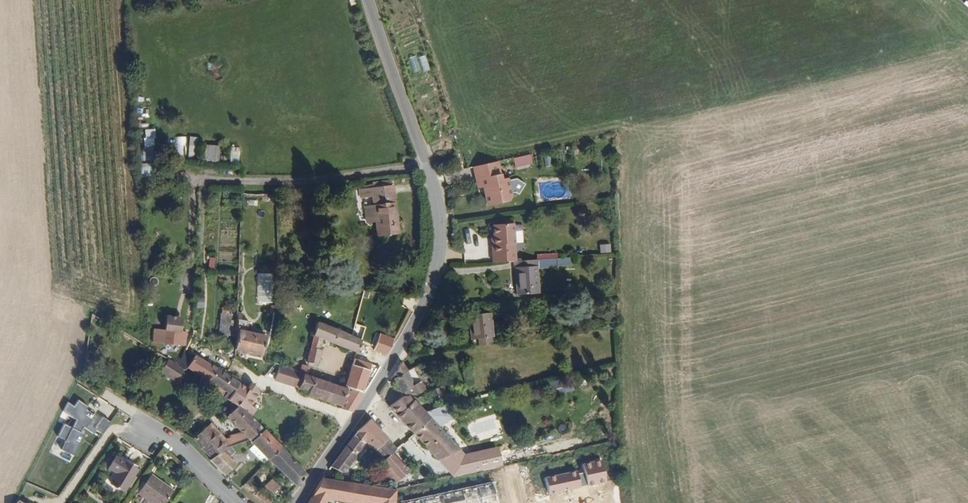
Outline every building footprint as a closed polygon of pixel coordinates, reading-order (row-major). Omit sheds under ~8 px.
[(407,57),(412,72),(419,69),(414,55),(407,57)] [(152,128),(140,129),(142,159),(148,159),(147,147),(154,146),(152,128)] [(194,156),(193,136),(177,137),(177,157),(194,156)] [(216,160),(217,144),(201,144),(200,159),(216,160)] [(228,164),(237,164),(238,147),(229,146),(228,164)] [(536,158),(533,148),(516,152),(520,163),(536,158)] [(542,156),(543,167),(551,166),(549,155),(542,156)] [(513,190),(509,174),(504,174),(499,156),(474,162),(479,183),(484,185),(487,184),(488,189),(484,190),(488,202),(507,197),(513,190)] [(147,162),(137,163),(139,176),(149,175),(147,162)] [(400,228),(395,181),(367,184),(368,192),(375,192),(376,200),(368,201),(369,216),(377,216),(379,231),(400,228)] [(516,257),(512,218),(490,221),(491,234),(488,234),(491,259),(516,257)] [(575,258),(574,251),(559,253),(559,260),(575,258)] [(559,260),(559,253),(538,255),(539,264),(559,262),(559,260)] [(539,264),(538,255),(516,257),(520,291),(542,288),(539,264)] [(255,301),(270,301),(271,273),(256,273),(255,301)] [(193,308),(202,309),(204,298),(195,297),(193,308)] [(268,330),(253,324),(253,313),(240,307),(239,319),(239,330),(239,343),(264,352),(268,330)] [(497,339),(492,308),(470,312),(474,337),(480,336),(481,342),(497,339)] [(239,330),(239,319),(236,318),(237,309),(225,309),(225,330),(239,330)] [(352,342),(355,330),(310,314),(303,358),(313,361),(317,343),(313,342),(316,330),(352,342)] [(185,342),(186,328),(181,328),(181,322),(168,322),(167,340),(185,342)] [(383,345),(385,336),(373,332),(370,340),(383,345)] [(208,374),(214,357),(189,344),(183,358),(181,363),(192,370),(194,367),(208,374)] [(376,345),(375,353),(385,354),(386,346),(376,345)] [(361,389),(370,351),(352,346),(342,386),(339,399),(352,404),(361,389)] [(170,371),(178,356),(161,348),(154,362),(170,371)] [(174,373),(183,358),(178,356),(170,371),(174,373)] [(241,380),(245,373),(214,357),(208,374),(223,383),(221,386),(234,394),(241,380)] [(298,387),(301,370),(281,362),(275,376),(298,387)] [(423,380),(406,365),(393,369),(382,386),(387,389),(390,384),(399,391),(406,385),(414,391),(423,380)] [(339,399),(342,386),(301,370),(298,387),(309,391),(309,394),(338,404),(339,399)] [(258,401),(261,394),(264,386),(254,381),(253,384),(241,380),(234,394),(247,403),(246,406),(261,413),(265,404),(258,401)] [(448,397),(446,388),(434,391),(437,400),(448,397)] [(249,434),(262,424),(233,396),(225,410),(241,425),(230,432),(233,436),(230,438),(215,421),(199,437),(217,458),(230,448),(234,445),(249,434)] [(400,397),(387,406),(438,461),(460,449),(410,396),(400,397)] [(72,407),(65,403),(61,411),(73,419),(69,428),(62,423),(55,435),(62,439),(58,449),(73,456),(84,434),(80,432),(82,428),(92,435),(94,431),(101,434),(109,422),(100,417),(92,426),(88,423),(94,415),(85,409),(87,406),(76,400),(72,407)] [(389,433),(367,417),(337,456),(350,465),(370,440),(378,447),(389,433)] [(282,442),(262,424),(249,434),(274,457),(282,442)] [(399,448),(403,444),(389,433),(378,447),(392,457),(399,448)] [(553,437),(545,438),(547,446),(555,444),(553,437)] [(310,469),(282,442),(274,457),(301,482),(310,469)] [(240,452),(234,445),(230,448),(237,455),(240,452)] [(460,449),(438,461),(453,478),(504,468),(499,446),(466,454),(460,449)] [(231,472),(242,461),(237,455),(230,448),(217,458),(231,472)] [(412,458),(399,448),(392,457),(389,460),(399,468),(408,474),(418,464),(412,458)] [(128,488),(141,465),(119,453),(113,465),(122,469),(115,480),(128,488)] [(605,455),(586,459),(591,481),(610,477),(605,455)] [(580,466),(548,473),(552,490),(584,483),(580,466)] [(408,478),(408,474),(399,468),(396,473),(407,480),(408,478)] [(155,472),(142,490),(160,502),(167,502),(178,489),(155,472)] [(284,479),(275,472),(269,481),(278,488),(284,479)] [(404,485),(327,474),(312,502),(328,502),(331,495),(373,501),(373,502),(382,502),(391,502),(402,502),(404,485)] [(496,482),(482,485),(486,502),(488,502),(500,500),(496,482)] [(465,489),(468,502),(486,502),(482,485),(465,489)] [(263,488),(257,495),(268,502),(270,502),(275,497),(263,488)] [(445,493),(447,502),(468,502),(465,489),(445,493)] [(426,498),(427,502),(447,502),(445,493),(426,498)]
